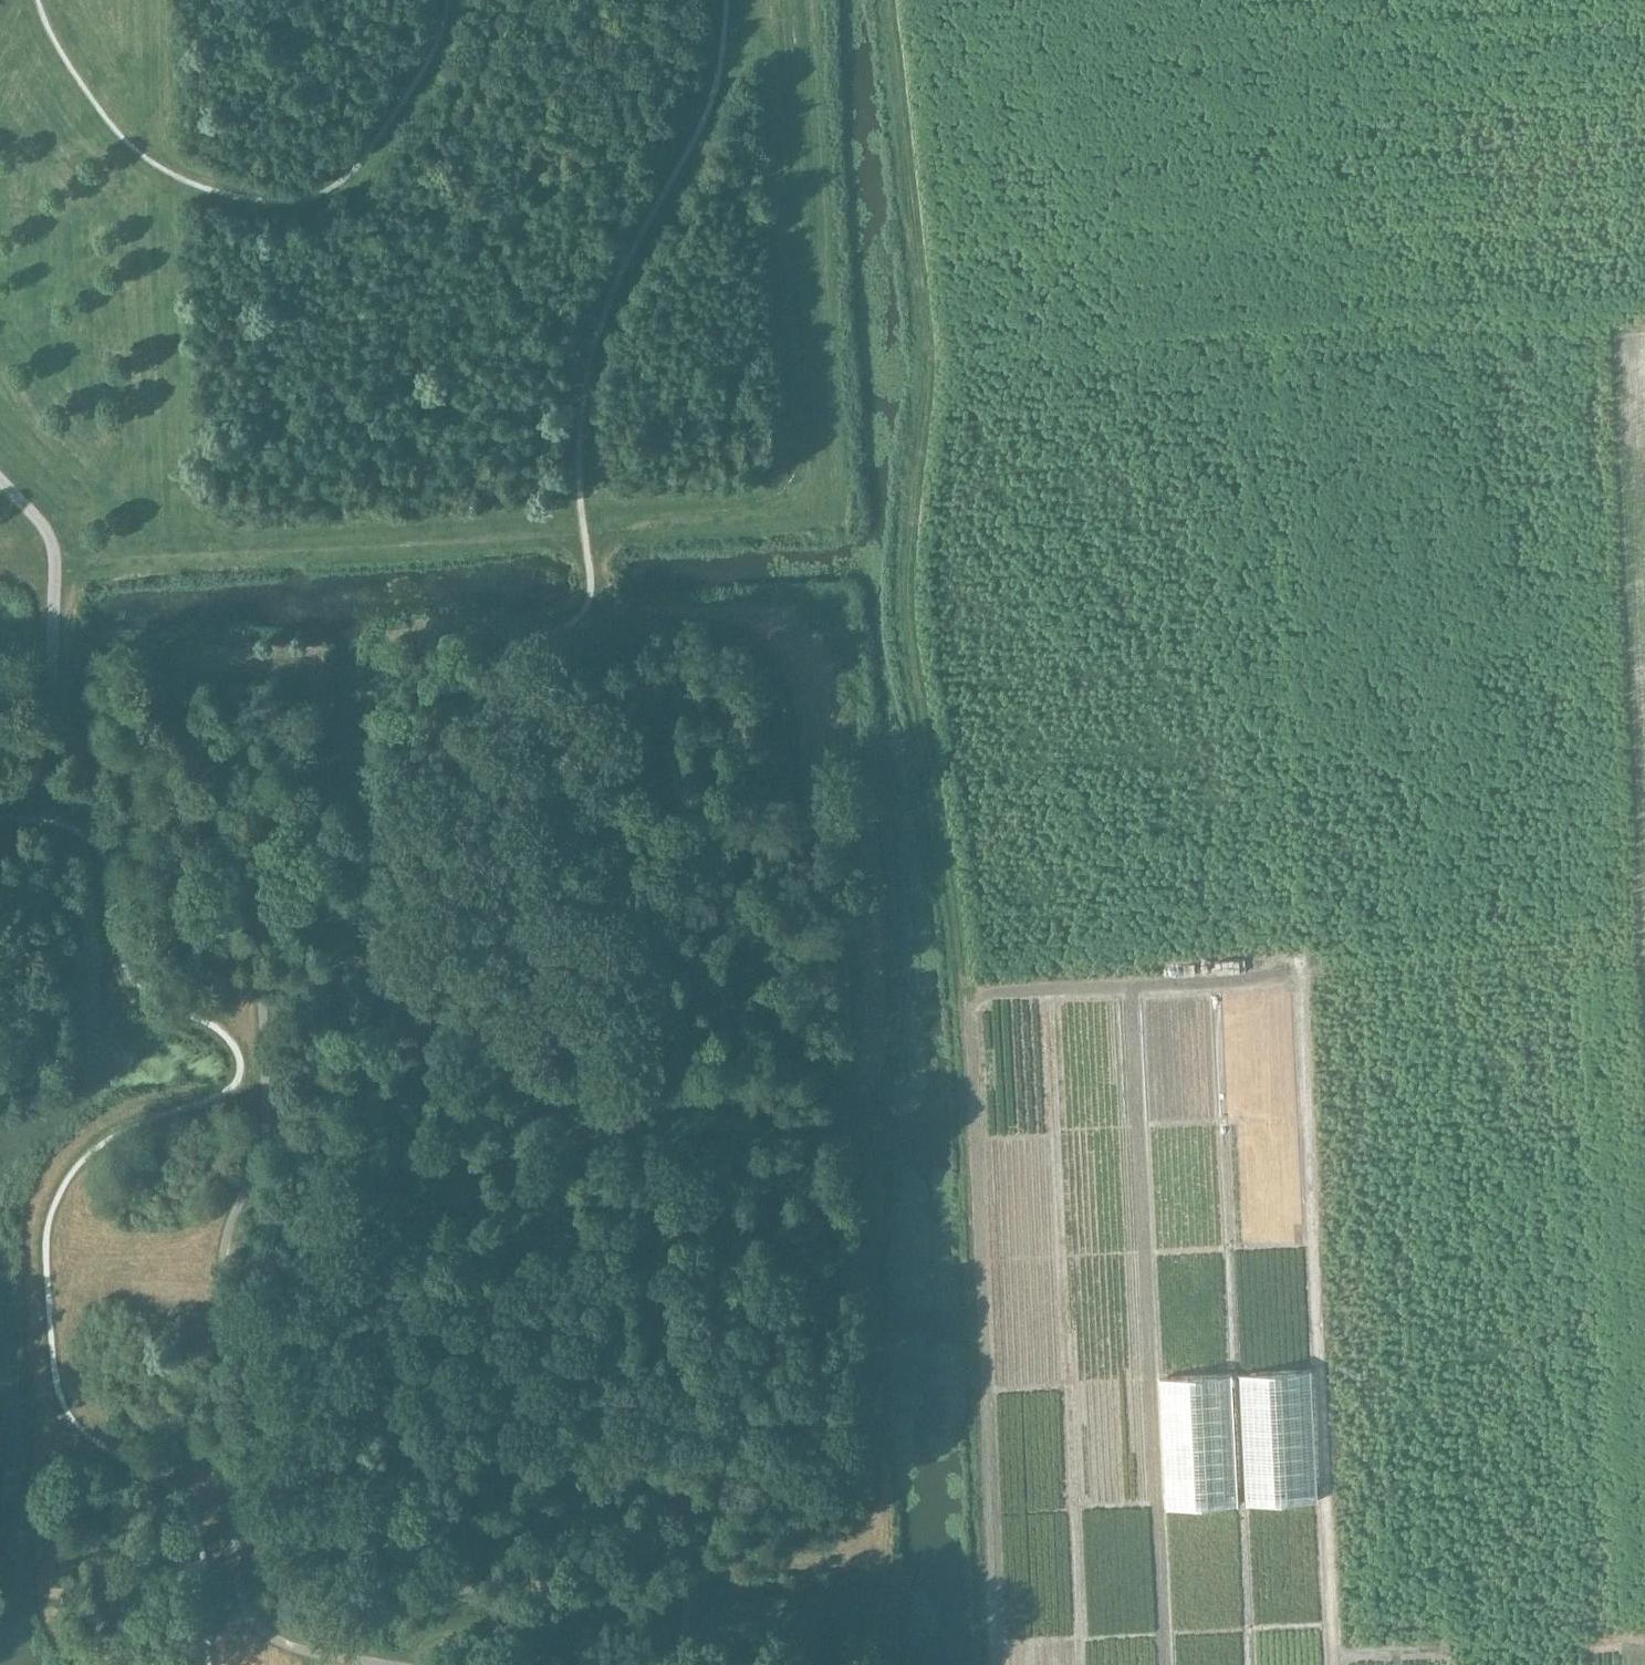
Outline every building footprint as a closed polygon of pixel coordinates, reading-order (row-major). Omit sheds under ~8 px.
[(1175,1507),(1241,1498),(1232,1434),(1216,1437),(1217,1445),(1196,1448),(1194,1439),(1176,1441),(1178,1449),(1175,1450),(1177,1466),(1195,1464),(1198,1490),(1173,1494),(1175,1507)]
